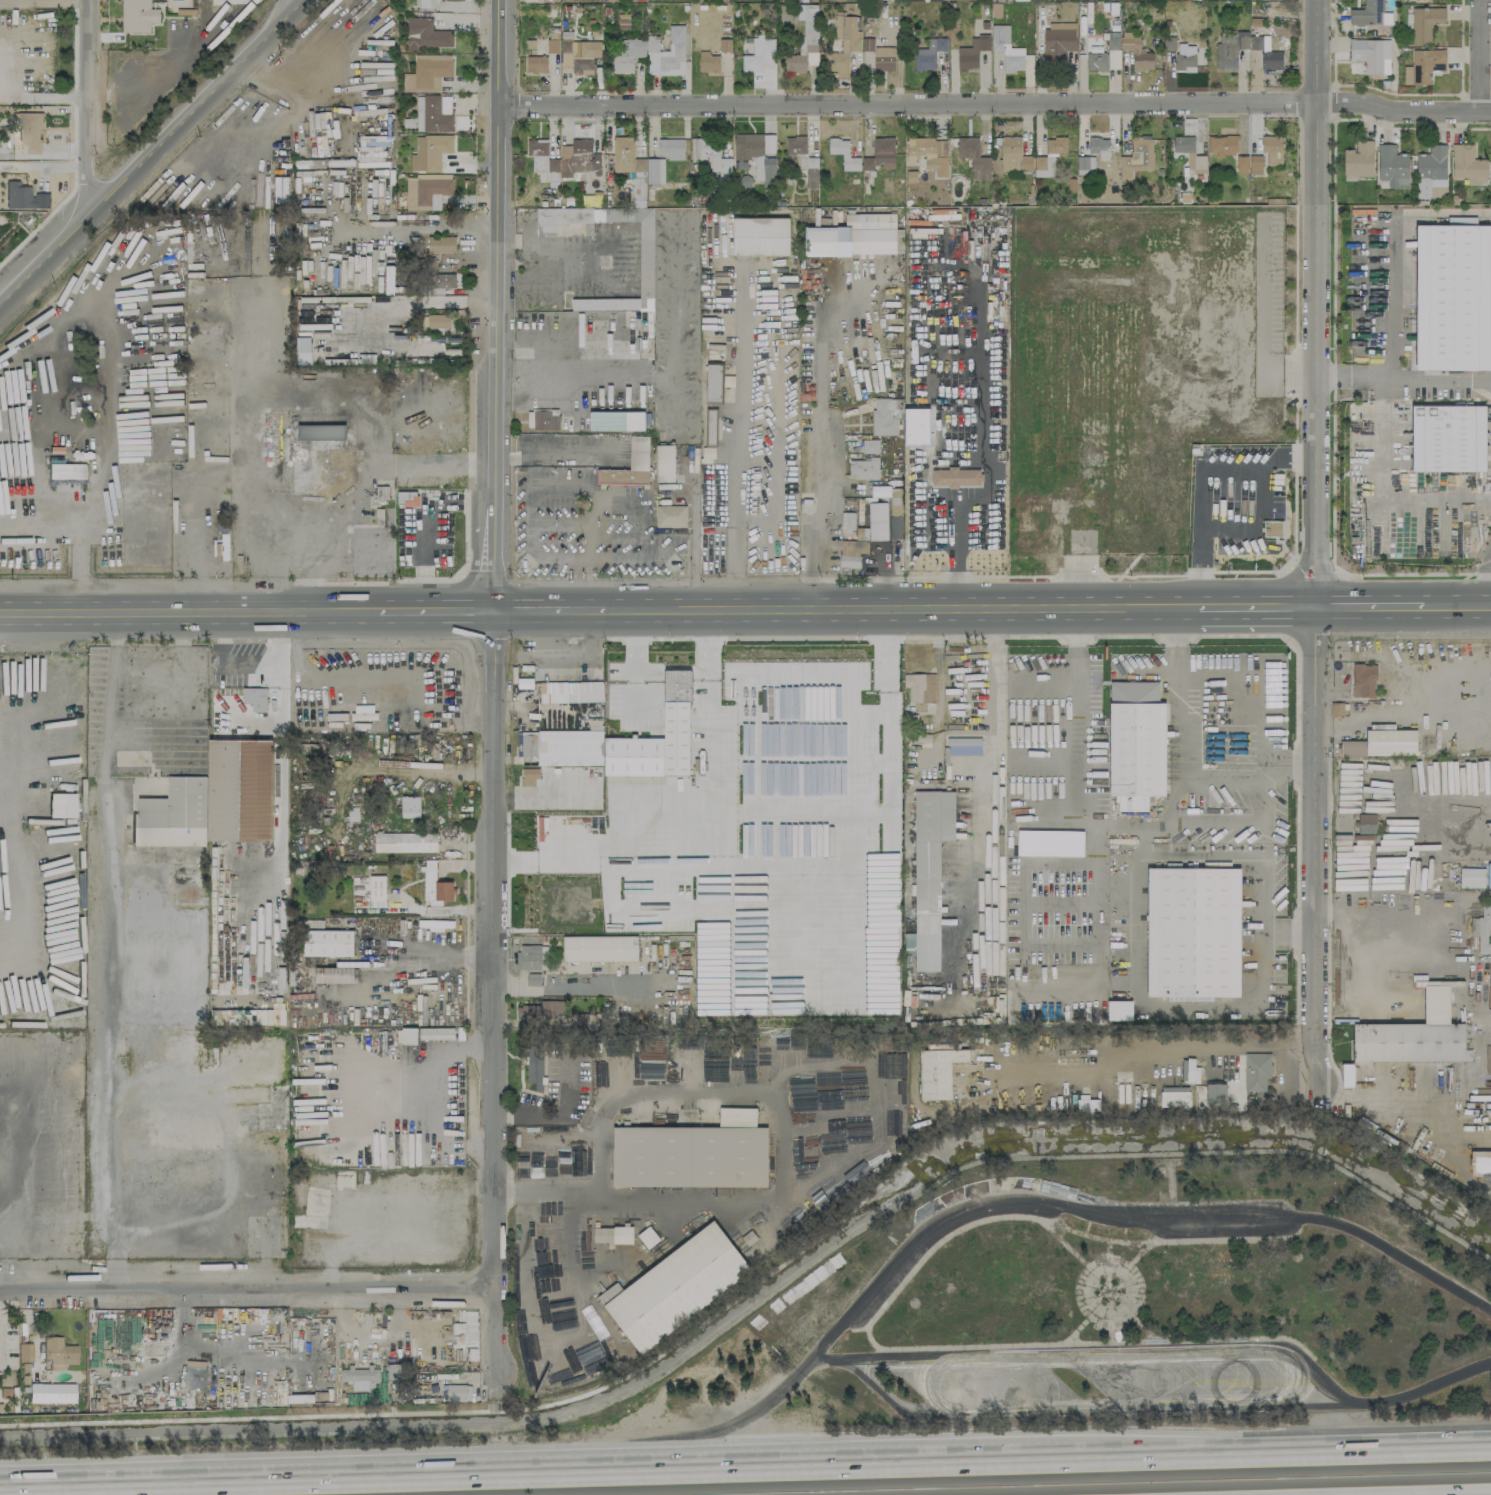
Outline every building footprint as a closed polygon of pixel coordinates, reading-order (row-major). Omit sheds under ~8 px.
[(124,34),(150,34),(150,23),(159,23),(159,9),(150,9),(150,0),(124,0),(124,34)] [(1364,9),(1349,9),(1349,25),(1383,24),(1383,0),(1364,0),(1364,9)] [(785,55),(784,72),(806,72),(806,65),(817,65),(818,5),(796,4),(796,20),(802,20),(801,55),(785,55)] [(1445,7),(1411,8),(1412,43),(1431,43),(1430,23),(1445,23),(1445,7)] [(849,51),(873,51),(873,39),(858,39),(857,16),(835,16),(835,39),(841,39),(841,52),(829,52),(829,71),(837,71),(837,78),(849,78),(849,51)] [(453,47),(453,30),(432,30),(432,18),(407,18),(407,50),(417,50),(417,47),(453,47)] [(684,75),(684,25),(669,25),(669,51),(658,51),(658,35),(647,35),(647,74),(684,75)] [(1009,25),(991,25),(991,50),(1003,51),(1002,71),(1023,72),(1023,48),(1009,48),(1009,25)] [(1076,28),(1043,29),(1043,63),(1065,62),(1065,51),(1076,50),(1076,28)] [(1086,53),(1087,71),(1120,70),(1119,45),(1119,32),(1113,32),(1113,40),(1107,40),(1108,52),(1086,53)] [(1153,51),(1140,51),(1140,36),(1131,36),(1131,32),(1121,32),(1121,50),(1132,51),(1132,70),(1153,70),(1153,51)] [(1262,35),(1249,36),(1249,32),(1219,33),(1219,43),(1215,43),(1216,71),(1237,70),(1237,50),(1262,50),(1262,35)] [(592,73),(593,57),(600,57),(601,41),(571,41),(571,33),(566,33),(566,40),(561,40),(561,73),(592,73)] [(742,55),(741,71),(763,71),(763,64),(773,64),(774,38),(753,37),(752,56),(742,55)] [(957,47),(958,69),(978,69),(977,50),(989,50),(989,37),(970,37),(970,47),(957,47)] [(611,73),(633,74),(633,57),(645,57),(645,39),(621,38),(621,49),(612,49),(611,73)] [(927,38),(927,48),(914,49),(914,70),(935,70),(934,51),(947,51),(946,38),(927,38)] [(547,39),(547,52),(558,53),(559,39),(547,39)] [(731,39),(719,39),(719,52),(731,52),(731,39)] [(1389,40),(1349,39),(1349,60),(1364,60),(1364,74),(1389,74),(1389,40)] [(1195,71),(1195,44),(1176,44),(1176,71),(1195,71)] [(873,71),(894,71),(895,47),(874,47),(873,71)] [(1412,50),(1412,66),(1404,66),(1403,84),(1430,85),(1430,73),(1445,73),(1445,50),(1412,50)] [(699,71),(719,71),(719,55),(709,56),(709,51),(699,51),(699,71)] [(1282,52),(1261,52),(1261,70),(1282,70),(1282,52)] [(440,76),(452,76),(452,55),(415,54),(414,73),(403,73),(402,91),(440,92),(440,76)] [(547,72),(547,56),(526,56),(526,73),(547,72)] [(416,96),(417,131),(452,131),(451,95),(416,96)] [(41,112),(18,113),(18,142),(26,142),(26,154),(41,154),(41,112)] [(733,134),(733,159),(754,159),(754,181),(763,181),(763,187),(774,187),(775,158),(763,157),(763,134),(733,134)] [(452,135),(415,135),(415,154),(411,154),(410,171),(440,172),(440,152),(452,153),(452,135)] [(1208,135),(1208,154),(1236,155),(1237,136),(1208,135)] [(806,154),(806,136),(785,136),(785,154),(806,154)] [(1120,156),(1120,179),(1132,179),(1132,170),(1152,170),(1152,136),(1131,136),(1131,156),(1120,156)] [(1281,165),(1282,136),(1261,136),(1261,152),(1266,152),(1266,165),(1281,165)] [(645,172),(645,158),(634,158),(634,137),(613,137),(613,171),(645,172)] [(873,137),(873,157),(862,157),(862,170),(877,170),(877,168),(893,169),(894,138),(873,137)] [(990,179),(990,157),(979,157),(978,137),(957,138),(958,159),(971,159),(971,179),(990,179)] [(1021,157),(1021,137),(1000,137),(1001,170),(1034,169),(1034,177),(1055,176),(1054,154),(1067,154),(1066,138),(1045,138),(1046,156),(1021,157)] [(1108,160),(1109,138),(1088,137),(1088,152),(1098,153),(1098,160),(1108,160)] [(1194,137),(1173,137),(1173,152),(1187,152),(1187,172),(1205,172),(1205,155),(1194,155),(1194,137)] [(719,158),(720,139),(691,138),(690,161),(708,162),(708,172),(719,172),(719,179),(730,179),(731,158),(719,158)] [(947,138),(907,138),(907,163),(916,163),(916,156),(925,156),(925,169),(940,169),(940,158),(947,158),(947,138)] [(601,153),(592,153),(592,139),(571,139),(571,145),(560,146),(560,178),(584,177),(584,173),(601,172),(601,153)] [(683,159),(683,139),(659,139),(658,159),(683,159)] [(842,170),(860,171),(860,157),(848,156),(848,139),(828,139),(828,154),(842,154),(842,170)] [(1372,179),(1373,141),(1356,140),(1356,150),(1343,150),(1343,178),(1372,179)] [(547,158),(547,141),(527,141),(527,156),(535,156),(536,172),(548,172),(549,180),(559,180),(558,158),(547,158)] [(1377,180),(1394,180),(1394,185),(1408,185),(1408,155),(1395,155),(1395,145),(1378,144),(1377,180)] [(1486,185),(1486,159),(1473,159),(1473,144),(1452,144),(1452,177),(1467,177),(1467,185),(1486,185)] [(1446,145),(1429,145),(1429,154),(1418,154),(1417,198),(1430,198),(1430,186),(1445,187),(1446,145)] [(1262,156),(1236,155),(1236,174),(1262,174),(1262,156)] [(1094,157),(1077,156),(1076,174),(1094,174),(1094,157)] [(815,188),(816,158),(800,157),(800,164),(807,164),(806,175),(806,188),(815,188)] [(664,158),(647,158),(647,183),(664,183),(664,158)] [(653,310),(652,208),(645,208),(645,172),(633,172),(633,208),(538,208),(538,232),(555,232),(555,223),(639,222),(640,299),(571,299),(571,310),(653,310)] [(288,176),(273,176),(273,203),(288,203),(288,176)] [(452,194),(453,179),(406,178),(406,210),(440,210),(440,194),(452,194)] [(6,207),(49,208),(49,193),(32,193),(32,186),(19,186),(19,181),(6,181),(6,207)] [(600,205),(602,192),(593,191),(592,204),(600,205)] [(805,227),(805,255),(895,255),(896,228),(877,228),(877,214),(845,214),(845,227),(805,227)] [(788,217),(732,218),(733,255),(789,255),(788,217)] [(1416,225),(1416,370),(1489,370),(1489,225),(1476,225),(1476,219),(1466,219),(1466,225),(1416,225)] [(456,255),(455,236),(422,237),(423,255),(456,255)] [(454,294),(455,275),(433,274),(432,293),(454,294)] [(449,314),(425,314),(425,328),(449,328),(449,314)] [(311,337),(297,336),(296,365),(310,365),(311,337)] [(720,401),(721,364),(706,364),(705,401),(720,401)] [(872,435),(896,435),(897,398),(873,398),(872,435)] [(1485,470),(1485,405),(1411,406),(1412,471),(1485,470)] [(559,429),(559,411),(528,410),(528,429),(559,429)] [(625,430),(645,431),(645,413),(603,412),(603,415),(613,415),(613,414),(625,414),(625,430)] [(345,440),(345,424),(297,425),(297,440),(345,440)] [(649,436),(630,436),(629,471),(596,470),(595,484),(648,485),(649,436)] [(878,453),(878,440),(862,439),(861,453),(878,453)] [(675,445),(656,445),(655,482),(674,482),(675,445)] [(878,470),(878,459),(848,459),(848,470),(878,470)] [(48,479),(86,479),(86,463),(48,463),(48,479)] [(931,487),(982,486),(982,472),(974,472),(974,469),(954,469),(931,470),(931,487)] [(871,496),(889,497),(890,486),(872,486),(871,496)] [(418,507),(417,491),(398,492),(398,507),(418,507)] [(869,541),(887,540),(887,503),(868,503),(869,541)] [(854,512),(841,512),(840,532),(854,532),(854,512)] [(1282,536),(1281,521),(1263,521),(1263,537),(1282,536)] [(868,540),(868,527),(856,527),(856,540),(868,540)] [(229,560),(228,533),(221,533),(221,541),(215,541),(215,560),(229,560)] [(860,568),(860,553),(868,553),(868,541),(840,540),(839,568),(860,568)] [(1375,664),(1352,664),(1353,697),(1375,697),(1375,664)] [(689,775),(689,670),(664,670),(664,738),(606,738),(606,776),(689,775)] [(904,674),(903,688),(909,688),(909,703),(913,703),(913,711),(926,712),(926,703),(935,703),(936,674),(904,674)] [(539,682),(539,703),(603,702),(603,681),(539,682)] [(1165,796),(1165,703),(1158,703),(1159,682),(1109,681),(1108,812),(1148,812),(1148,796),(1165,796)] [(251,711),(266,711),(266,688),(242,688),(242,704),(251,704),(251,711)] [(1366,731),(1366,740),(1340,741),(1340,756),(1416,755),(1416,730),(1366,731)] [(272,740),(208,740),(208,777),(167,776),(167,798),(138,798),(137,814),(131,814),(131,846),(206,846),(206,840),(272,841),(272,740)] [(521,786),(537,786),(537,769),(522,768),(521,786)] [(939,841),(954,841),(954,791),(913,791),(915,933),(904,934),(904,953),(915,953),(915,972),(940,971),(939,841)] [(75,817),(75,793),(48,794),(49,818),(75,817)] [(419,796),(400,796),(401,818),(420,817),(419,796)] [(1358,833),(1374,832),(1374,814),(1357,814),(1358,833)] [(374,852),(436,852),(436,833),(374,833),(374,852)] [(423,899),(453,900),(453,882),(435,881),(436,860),(424,859),(424,869),(423,899)] [(1239,997),(1240,869),(1148,868),(1147,996),(1166,997),(1166,1001),(1212,1001),(1212,997),(1239,997)] [(1485,887),(1485,868),(1460,868),(1460,887),(1485,887)] [(1490,954),(1490,942),(1488,942),(1488,925),(1490,925),(1490,901),(1479,901),(1478,953),(1490,954)] [(353,931),(304,930),(303,956),(353,956),(353,931)] [(638,936),(563,936),(563,962),(638,961),(638,936)] [(519,970),(544,969),(544,945),(519,945),(519,970)] [(353,983),(353,968),(315,967),(315,983),(353,983)] [(540,986),(540,974),(527,974),(527,986),(540,986)] [(1423,1024),(1353,1024),(1353,1062),(1464,1062),(1464,1024),(1449,1024),(1449,986),(1423,986),(1423,1024)] [(540,1005),(517,1005),(516,1019),(564,1019),(564,1001),(540,1000),(540,1005)] [(1132,1001),(1107,1001),(1107,1020),(1132,1020),(1132,1001)] [(589,1014),(576,1014),(576,1026),(589,1027),(589,1014)] [(417,1028),(401,1027),(401,1044),(417,1044),(417,1028)] [(419,1028),(419,1040),(454,1039),(453,1028),(419,1028)] [(527,1083),(534,1084),(534,1090),(543,1090),(544,1044),(528,1044),(527,1083)] [(969,1049),(919,1050),(919,1061),(969,1060),(969,1049)] [(1270,1053),(1244,1054),(1244,1092),(1265,1092),(1265,1079),(1270,1079),(1270,1053)] [(1342,1088),(1354,1087),(1353,1064),(1341,1064),(1342,1088)] [(1205,1084),(1206,1106),(1226,1106),(1225,1084),(1205,1084)] [(1160,1107),(1189,1107),(1189,1087),(1160,1087),(1160,1107)] [(1099,1100),(1077,1099),(1077,1110),(1098,1111),(1099,1100)] [(766,1187),(767,1127),(756,1127),(756,1108),(719,1108),(719,1127),(613,1127),(613,1186),(766,1187)] [(1470,1151),(1469,1176),(1490,1177),(1490,1151),(1470,1151)] [(637,1353),(752,1273),(716,1221),(621,1288),(617,1282),(597,1296),(637,1353)] [(659,1240),(650,1226),(637,1234),(646,1249),(659,1240)] [(593,1243),(633,1243),(633,1227),(593,1227),(593,1243)] [(77,1364),(77,1345),(62,1345),(61,1336),(45,1337),(45,1364),(77,1364)] [(18,1362),(32,1361),(32,1343),(18,1343),(18,1362)] [(185,1388),(205,1388),(206,1361),(185,1361),(185,1388)] [(401,1364),(387,1364),(387,1379),(401,1379),(401,1364)] [(340,1381),(352,1381),(352,1390),(377,1389),(377,1369),(353,1369),(353,1368),(339,1368),(340,1381)] [(29,1403),(74,1402),(74,1383),(28,1384),(29,1403)] [(441,1385),(442,1401),(470,1401),(470,1385),(441,1385)]
